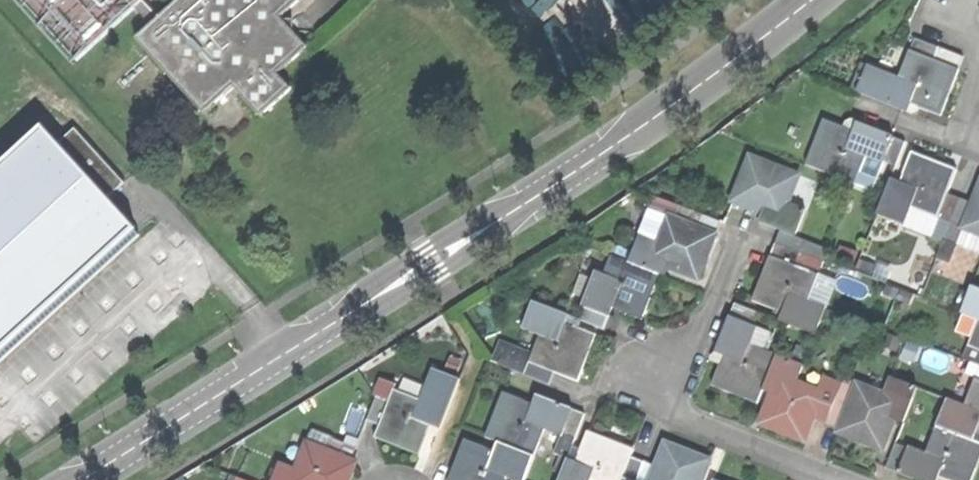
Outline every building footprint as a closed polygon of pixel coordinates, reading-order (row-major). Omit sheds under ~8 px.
[(76,59),(141,0),(23,0),(76,59)] [(136,38),(204,112),(233,85),(260,115),(290,88),(276,73),(307,46),(292,30),(296,26),(287,17),(283,20),(279,17),(297,0),(178,0),(136,38)] [(913,36),(908,49),(934,59),(939,46),(913,36)] [(961,54),(939,46),(934,59),(956,67),(961,54)] [(908,101),(939,112),(949,87),(956,67),(934,59),(908,49),(898,76),(868,64),(858,91),(905,109),(908,101)] [(850,88),(858,91),(868,64),(860,61),(850,88)] [(852,129),(822,118),(805,165),(855,183),(865,155),(881,161),(882,158),(891,133),(878,128),(855,120),(852,129)] [(50,315),(140,236),(106,198),(58,142),(43,126),(23,143),(27,146),(0,170),(0,359),(50,315)] [(73,128),(58,142),(106,198),(122,184),(73,128)] [(905,138),(891,133),(882,158),(896,163),(905,138)] [(936,159),(910,150),(899,180),(890,176),(880,204),(907,214),(910,206),(937,216),(946,192),(956,167),(936,159)] [(761,222),(781,230),(797,236),(807,208),(790,202),(800,174),(749,155),(732,201),(750,207),(764,213),(761,222)] [(972,201),(963,225),(978,231),(978,182),(972,201)] [(960,197),(946,192),(937,216),(951,221),(960,197)] [(972,201),(960,197),(951,221),(963,225),(972,201)] [(679,204),(674,217),(700,227),(705,214),(679,204)] [(669,267),(699,278),(707,256),(716,233),(700,227),(674,217),(667,214),(657,242),(639,235),(629,262),(659,273),(666,276),(669,267)] [(781,230),(776,242),(800,251),(804,238),(797,236),(781,230)] [(776,242),(772,256),(795,264),(800,251),(776,242)] [(650,298),(659,273),(629,262),(611,255),(604,272),(596,269),(583,305),(610,315),(612,307),(642,318),(650,298)] [(761,276),(752,299),(782,310),(779,319),(817,333),(827,306),(809,299),(818,273),(795,264),(772,256),(769,255),(761,276)] [(970,285),(960,313),(978,319),(968,347),(978,351),(978,288),(970,285)] [(597,334),(575,326),(566,323),(569,315),(531,300),(522,326),(541,332),(533,353),(530,360),(555,370),(580,379),(589,356),(597,334)] [(734,301),(729,315),(755,324),(760,310),(734,301)] [(605,328),(610,315),(583,305),(578,318),(605,328)] [(575,326),(578,318),(569,315),(566,323),(575,326)] [(757,400),(761,388),(775,352),(748,342),(755,324),(729,315),(716,350),(724,353),(713,384),(731,391),(757,400)] [(495,362),(500,364),(505,351),(530,360),(533,353),(502,342),(495,362)] [(500,364),(525,373),(530,360),(505,351),(500,364)] [(806,440),(815,417),(825,391),(795,380),(802,362),(775,352),(761,388),(772,392),(760,423),(781,431),(806,440)] [(551,382),(555,370),(530,360),(525,373),(551,382)] [(398,445),(421,453),(431,424),(441,428),(460,377),(433,367),(421,398),(394,388),(389,399),(381,422),(376,436),(398,445)] [(859,438),(884,447),(895,417),(902,420),(916,383),(892,374),(886,392),(857,381),(850,401),(840,426),(839,430),(859,438)] [(974,379),(964,407),(945,401),(936,427),(971,440),(975,431),(978,433),(978,380),(974,379)] [(557,401),(537,393),(533,402),(503,391),(486,436),(499,440),(535,454),(546,427),(563,434),(564,430),(573,407),(557,401)] [(815,417),(828,422),(837,396),(825,391),(815,417)] [(369,418),(381,422),(389,399),(378,395),(369,418)] [(828,422),(840,426),(850,401),(837,396),(828,422)] [(585,412),(573,407),(564,430),(577,435),(585,412)] [(971,440),(936,427),(926,455),(907,448),(898,473),(918,479),(936,479),(937,478),(942,479),(972,479),(978,462),(978,443),(971,440)] [(631,455),(634,446),(609,437),(588,429),(577,458),(569,455),(559,479),(622,479),(631,455)] [(334,436),(329,449),(353,458),(358,445),(334,436)] [(535,454),(499,440),(495,449),(464,438),(457,458),(448,479),(506,479),(509,474),(525,479),(535,454)] [(269,479),(350,479),(357,460),(353,458),(329,449),(309,441),(299,467),(278,459),(269,479)] [(711,459),(688,450),(665,442),(656,465),(651,479),(704,479),(711,459)] [(885,468),(898,473),(907,448),(894,443),(885,468)] [(643,460),(631,455),(622,479),(636,479),(643,460)] [(656,465),(643,460),(636,479),(651,479),(656,465)]
